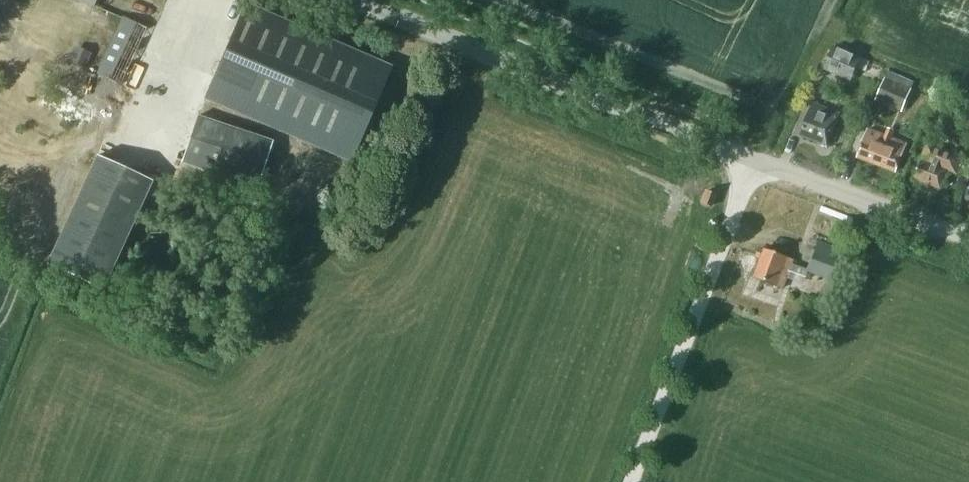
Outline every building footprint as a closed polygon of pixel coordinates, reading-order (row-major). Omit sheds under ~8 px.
[(204,98),(352,161),(392,67),(245,3),(204,98)] [(91,52),(76,45),(70,59),(85,65),(91,52)] [(870,61),(834,45),(823,69),(851,81),(857,68),(866,72),(870,61)] [(914,81),(888,71),(876,101),(902,112),(914,81)] [(828,145),(841,113),(814,102),(801,135),(828,145)] [(182,161),(258,187),(273,141),(197,115),(182,161)] [(896,171),(907,143),(868,129),(858,156),(896,171)] [(964,173),(968,161),(961,159),(962,156),(927,143),(914,178),(941,187),(948,169),(956,172),(956,170),(964,173)] [(153,181),(96,155),(47,264),(103,290),(153,181)] [(710,207),(715,193),(706,190),(701,203),(710,207)] [(842,249),(818,239),(806,271),(819,276),(817,280),(827,284),(829,279),(830,280),(842,249)] [(782,288),(793,259),(763,248),(753,277),(782,288)]
